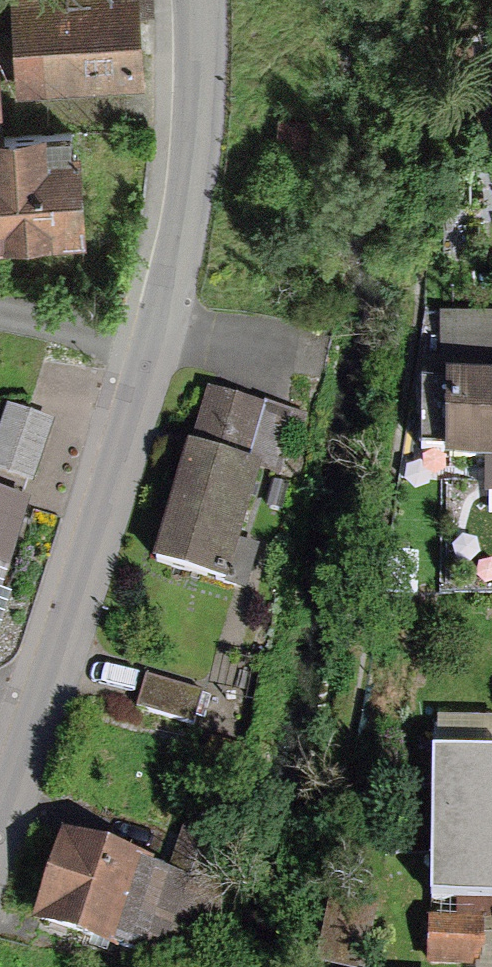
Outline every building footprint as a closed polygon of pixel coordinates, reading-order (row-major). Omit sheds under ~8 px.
[(24,104),(150,99),(146,0),(20,0),(24,104)] [(76,226),(67,123),(0,129),(0,232),(76,226)] [(426,377),(426,445),(491,445),(491,376),(426,377)] [(185,439),(153,554),(247,580),(259,538),(236,532),(258,453),(246,450),(262,394),(226,384),(209,446),(185,439)] [(17,402),(0,437),(0,458),(28,471),(53,418),(17,402)] [(9,498),(0,494),(0,519),(9,498)] [(132,698),(194,713),(202,680),(139,666),(132,698)] [(437,757),(433,959),(484,960),(484,966),(491,966),(491,758),(437,757)] [(64,829),(39,910),(202,960),(239,842),(181,824),(170,862),(64,829)] [(357,955),(368,892),(331,885),(320,948),(357,955)]
